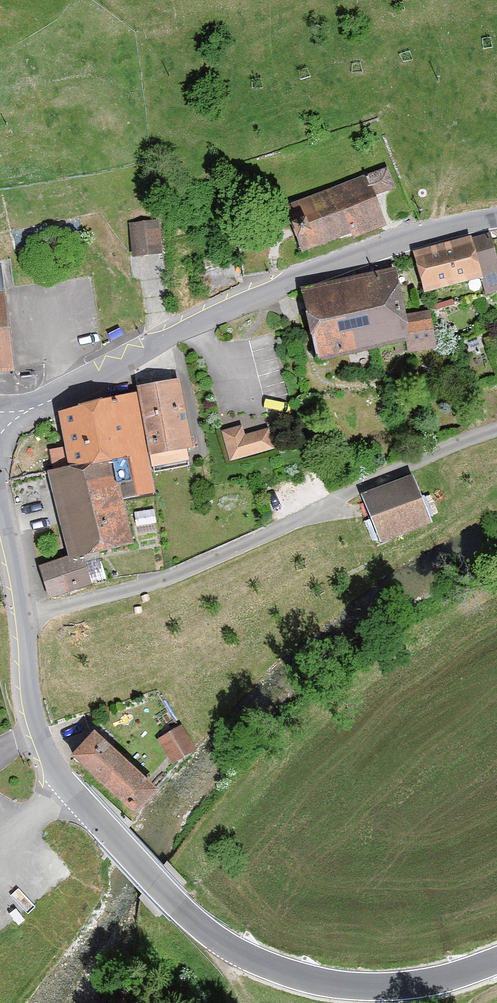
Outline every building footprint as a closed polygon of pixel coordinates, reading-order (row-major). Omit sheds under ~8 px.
[(285,203),(303,251),(351,234),(352,237),(386,225),(375,195),(394,189),(386,167),(285,203)] [(130,226),(131,256),(159,255),(158,225),(130,226)] [(424,293),(483,279),(482,275),(496,271),(496,258),(492,237),(415,255),(424,293)] [(318,360),(407,342),(409,353),(436,348),(428,311),(406,316),(396,269),(303,288),(318,360)] [(16,377),(6,296),(0,296),(0,378),(16,377)] [(147,435),(155,476),(187,469),(183,449),(193,447),(179,379),(137,387),(138,394),(147,435)] [(143,436),(147,435),(138,394),(58,410),(70,468),(114,459),(123,499),(155,492),(143,436)] [(222,431),(230,460),(273,449),(268,429),(243,436),(241,426),(222,431)] [(132,545),(123,499),(114,459),(70,468),(49,472),(67,558),(39,566),(49,597),(106,579),(99,551),(132,545)] [(363,496),(381,542),(433,522),(415,476),(363,496)] [(158,739),(174,764),(196,749),(180,725),(158,739)] [(94,732),(72,756),(135,814),(157,790),(94,732)]
